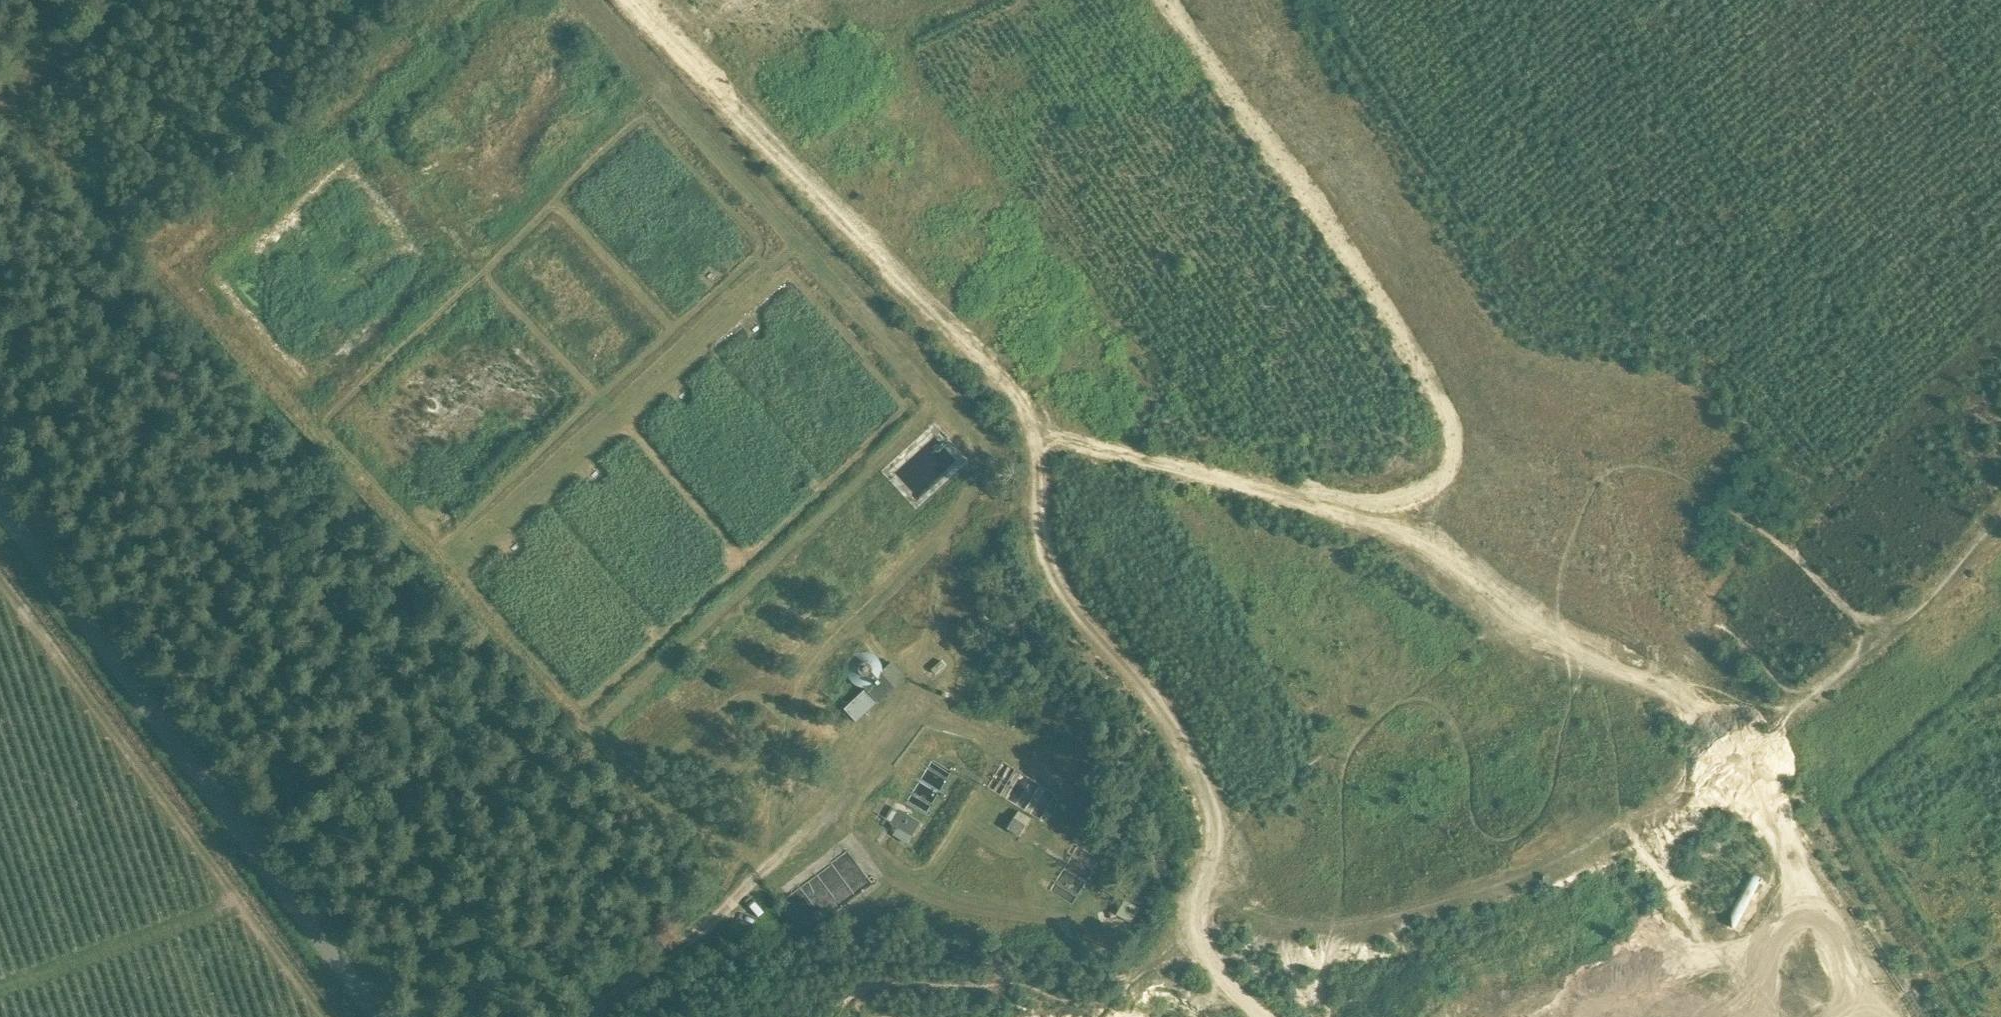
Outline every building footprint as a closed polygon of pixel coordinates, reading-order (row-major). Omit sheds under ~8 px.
[(854,686),(860,688),(863,690),(874,703),(875,704),(892,688),(880,675),(878,674),(878,667),(875,661),(870,657),(864,655),(857,655),(851,658),(847,663),(845,670),(846,676),(849,682),(854,686)] [(880,675),(892,688),(902,679),(890,666),(880,675)] [(863,690),(841,710),(853,723),(874,703),(863,690)] [(920,823),(901,811),(893,823),(899,827),(895,835),(908,843),(920,823)] [(787,893),(812,929),(876,885),(851,850),(787,893)]
